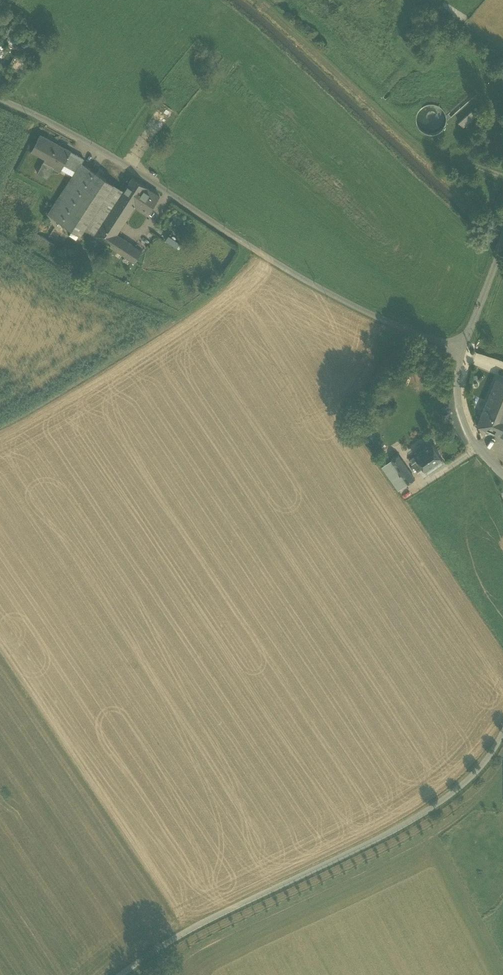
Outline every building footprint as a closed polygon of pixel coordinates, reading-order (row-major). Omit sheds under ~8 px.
[(25,64),(13,57),(7,68),(20,74),(25,64)] [(425,134),(433,136),(440,133),(445,128),(447,121),(446,113),(441,107),(434,104),(427,105),(420,109),(416,115),(416,123),(419,130),(425,134)] [(40,135),(31,151),(45,159),(37,174),(47,179),(54,166),(61,170),(65,163),(77,169),(81,164),(83,160),(40,135)] [(65,163),(61,170),(72,176),(77,169),(65,163)] [(119,198),(123,192),(113,185),(81,164),(77,169),(72,176),(47,215),(79,236),(84,230),(94,237),(119,198)] [(159,197),(131,179),(123,192),(119,198),(133,207),(147,216),(159,197)] [(133,207),(119,198),(94,237),(108,246),(115,235),(133,207)] [(141,253),(115,235),(108,246),(134,263),(141,253)] [(176,242),(167,237),(164,241),(173,247),(176,242)] [(496,381),(488,401),(502,407),(502,384),(496,381)] [(488,401),(477,428),(500,437),(502,429),(502,407),(488,401)] [(422,468),(425,472),(442,460),(431,445),(414,456),(416,460),(422,468)] [(398,490),(414,479),(397,456),(382,467),(398,490)] [(422,468),(416,460),(412,462),(418,471),(422,468)]
